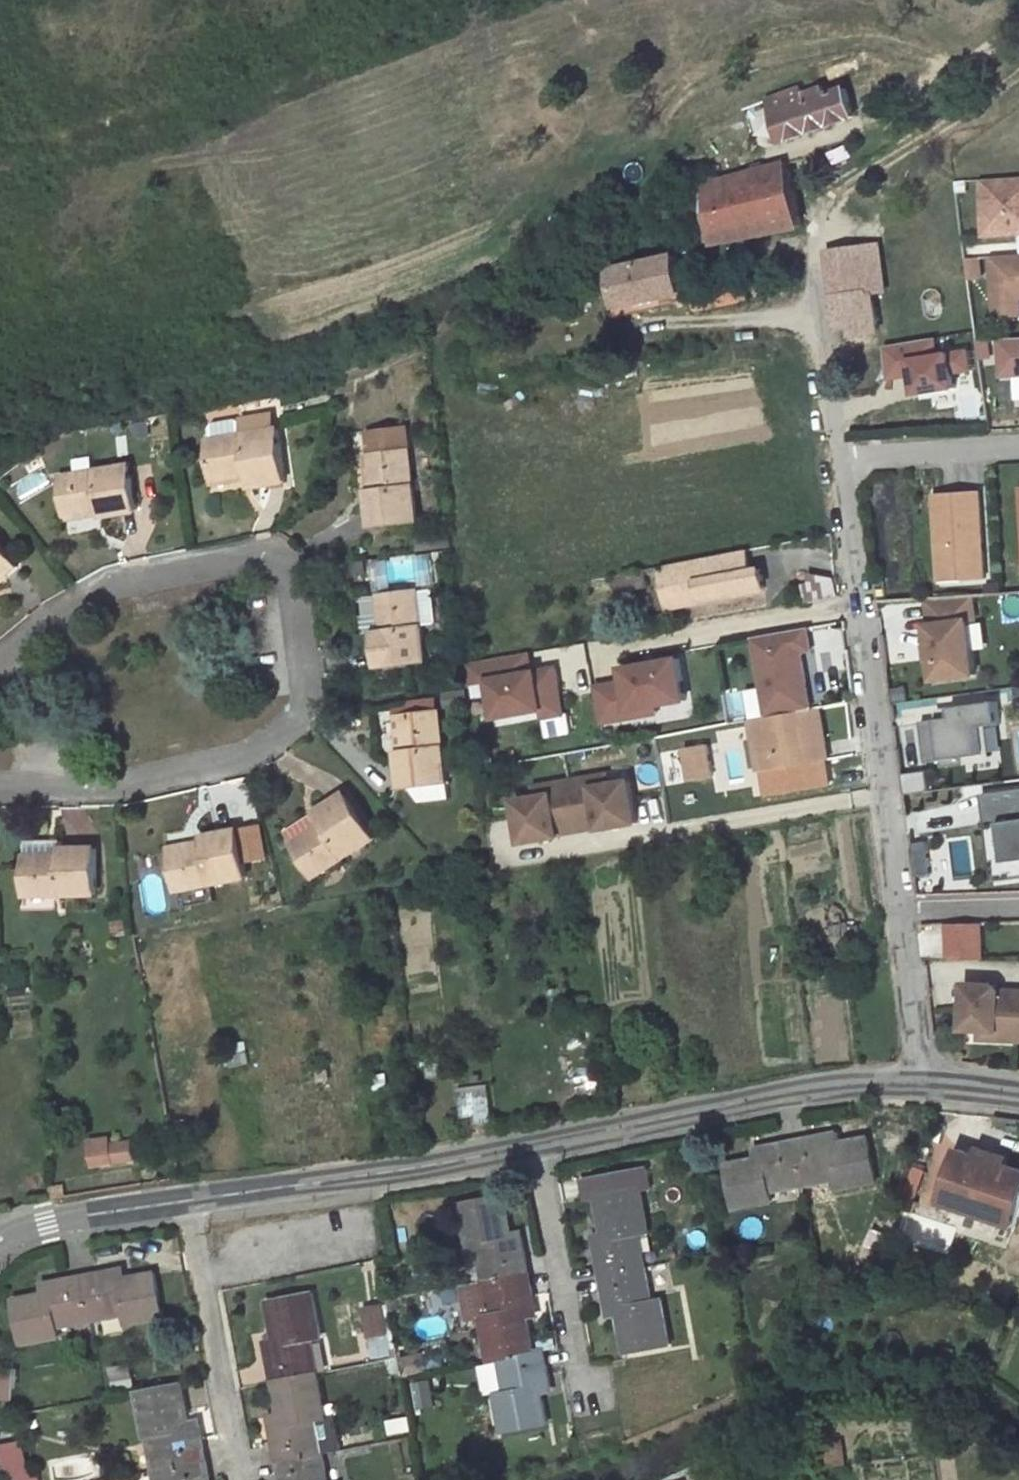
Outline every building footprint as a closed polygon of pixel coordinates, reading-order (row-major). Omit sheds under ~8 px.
[(803,89),(767,102),(778,133),(770,136),(774,147),(854,119),(844,88),(841,89),(839,84),(832,87),(831,83),(804,93),(803,89)] [(717,246),(802,229),(786,163),(705,186),(711,219),(699,222),(704,243),(716,241),(717,246)] [(980,181),(984,238),(1018,235),(1018,179),(980,181)] [(829,253),(835,296),(867,292),(880,290),(875,247),(829,253)] [(685,294),(677,255),(613,269),(620,307),(661,299),(685,294)] [(993,258),(997,318),(1018,317),(1018,256),(993,258)] [(969,259),(970,280),(983,279),(981,258),(969,259)] [(605,271),(613,308),(620,307),(613,269),(605,271)] [(835,296),(839,329),(871,325),(867,292),(835,296)] [(613,308),(614,317),(662,308),(661,299),(620,307),(613,308)] [(939,338),(887,347),(891,380),(910,377),(909,370),(915,369),(916,376),(919,395),(959,389),(957,375),(975,372),(972,351),(942,356),(939,338)] [(1001,340),(1003,377),(1018,376),(1018,339),(1001,340)] [(279,429),(208,441),(213,480),(249,474),(250,482),(251,487),(287,481),(279,429)] [(410,451),(407,430),(370,434),(372,456),(410,451)] [(372,456),(375,489),(369,490),(373,526),(418,521),(410,451),(372,456)] [(365,457),(369,490),(375,489),(372,456),(365,457)] [(132,466),(62,476),(67,515),(101,510),(102,516),(138,511),(132,466)] [(249,474),(213,480),(215,488),(250,482),(249,474)] [(937,495),(942,573),(959,572),(960,582),(988,580),(981,492),(937,495)] [(68,521),(102,516),(101,510),(67,515),(68,521)] [(20,567),(0,544),(0,584),(20,567)] [(662,566),(670,608),(705,601),(704,599),(767,587),(764,569),(753,571),(748,549),(662,566)] [(634,572),(638,590),(650,588),(647,569),(634,572)] [(625,573),(628,592),(638,590),(634,572),(625,573)] [(959,572),(942,573),(943,584),(960,582),(959,572)] [(618,575),(622,593),(628,592),(625,573),(618,575)] [(841,581),(811,574),(813,601),(842,596),(841,581)] [(378,631),(382,667),(427,662),(419,591),(379,596),(383,631),(378,631)] [(374,596),(378,631),(383,631),(379,596),(374,596)] [(973,596),(927,599),(931,625),(929,626),(937,681),(977,675),(969,621),(976,620),(973,596)] [(770,718),(813,711),(803,652),(813,650),(809,629),(756,638),(770,718)] [(688,701),(681,659),(624,669),(627,682),(596,687),(603,723),(634,718),(633,710),(658,706),(688,701)] [(566,714),(557,668),(491,680),(499,719),(545,710),(546,718),(566,714)] [(953,719),(922,723),(928,764),(944,762),(945,769),(966,766),(965,759),(986,756),(982,728),(1002,726),(999,702),(952,709),(953,719)] [(659,714),(658,706),(633,710),(634,718),(659,714)] [(452,800),(440,710),(403,715),(407,751),(400,752),(404,788),(410,788),(422,804),(452,800)] [(770,718),(751,722),(754,741),(765,739),(770,772),(803,766),(800,750),(825,745),(819,710),(813,711),(770,718)] [(395,716),(400,752),(407,751),(403,715),(395,716)] [(708,745),(687,749),(692,782),(714,778),(708,745)] [(825,763),(828,762),(825,745),(800,750),(803,766),(825,763)] [(803,766),(770,772),(763,773),(767,797),(829,786),(825,763),(803,766)] [(930,791),(928,772),(907,775),(909,793),(930,791)] [(563,834),(583,831),(603,827),(603,830),(641,823),(634,781),(597,787),(595,777),(553,785),(555,795),(518,801),(526,843),(563,837),(563,834)] [(983,795),(990,843),(1005,841),(1010,881),(1018,880),(1018,790),(983,795)] [(317,877),(378,839),(348,793),(317,812),(326,826),(296,845),(317,877)] [(286,831),(296,845),(326,826),(317,812),(286,831)] [(180,891),(250,878),(241,829),(206,836),(206,839),(207,845),(172,852),(180,891)] [(723,836),(725,850),(735,848),(733,834),(723,836)] [(172,852),(207,845),(206,839),(171,846),(172,852)] [(1005,841),(990,843),(995,883),(1010,881),(1005,841)] [(100,894),(99,848),(62,849),(62,842),(27,843),(28,896),(25,896),(25,912),(60,911),(59,895),(100,894)] [(928,854),(911,856),(914,878),(931,875),(928,854)] [(919,960),(986,957),(984,923),(918,926),(919,960)] [(841,925),(830,926),(831,939),(842,938),(841,925)] [(860,926),(849,928),(851,945),(862,944),(860,926)] [(966,985),(964,1031),(981,1032),(998,1032),(998,1041),(1018,1042),(1018,993),(1000,992),(996,987),(966,985)] [(568,988),(553,991),(555,1003),(570,1001),(568,988)] [(998,1032),(981,1032),(981,1041),(998,1041),(998,1032)] [(249,1052),(235,1055),(236,1067),(250,1065),(249,1052)] [(447,1057),(429,1059),(430,1077),(448,1076),(447,1057)] [(330,1070),(319,1072),(320,1082),(331,1081),(330,1070)] [(388,1072),(371,1076),(374,1092),(392,1088),(388,1072)] [(490,1086),(460,1091),(464,1118),(476,1117),(478,1125),(496,1122),(490,1086)] [(841,1133),(831,1135),(833,1144),(843,1142),(841,1133)] [(796,1141),(804,1185),(805,1185),(818,1182),(818,1183),(820,1183),(819,1182),(838,1178),(840,1188),(875,1181),(875,1182),(877,1182),(868,1136),(866,1137),(867,1138),(843,1142),(833,1144),(831,1135),(831,1134),(830,1134),(830,1135),(796,1141)] [(117,1138),(91,1142),(95,1167),(121,1164),(117,1142),(117,1138)] [(121,1164),(134,1162),(132,1140),(117,1142),(121,1164)] [(762,1147),(760,1147),(762,1158),(729,1165),(729,1164),(727,1164),(736,1209),(738,1209),(738,1208),(772,1201),(770,1191),(789,1188),(789,1189),(791,1188),(791,1187),(804,1185),(796,1141),(795,1142),(762,1148),(762,1147)] [(1018,1212),(1018,1170),(1007,1166),(979,1156),(960,1150),(943,1202),(1014,1226),(1018,1212)] [(1009,1158),(982,1150),(979,1156),(1007,1166),(1009,1158)] [(597,1197),(598,1197),(606,1238),(595,1241),(595,1242),(596,1242),(603,1275),(602,1276),(647,1267),(646,1267),(643,1254),(644,1254),(644,1252),(643,1252),(639,1233),(649,1231),(641,1189),(642,1188),(642,1187),(597,1196),(597,1197)] [(484,1271),(474,1273),(476,1282),(485,1280),(530,1272),(529,1272),(522,1238),(523,1238),(523,1236),(512,1238),(504,1197),(505,1197),(505,1195),(460,1204),(460,1205),(461,1205),(469,1248),(479,1246),(483,1265),(482,1265),(482,1267),(483,1267),(484,1271)] [(885,1233),(875,1229),(868,1247),(878,1251),(885,1233)] [(469,1248),(465,1249),(470,1274),(474,1273),(484,1271),(483,1267),(482,1267),(482,1265),(483,1265),(479,1246),(469,1248)] [(868,1247),(863,1258),(876,1263),(881,1252),(878,1251),(868,1247)] [(602,1276),(603,1276),(609,1310),(608,1310),(608,1311),(619,1309),(627,1351),(626,1351),(626,1352),(671,1344),(671,1342),(670,1343),(662,1300),(652,1302),(649,1283),(650,1282),(650,1281),(649,1281),(646,1268),(647,1267),(602,1276)] [(84,1276),(92,1321),(92,1320),(105,1317),(106,1318),(107,1318),(107,1317),(126,1313),(128,1323),(162,1317),(163,1318),(164,1318),(156,1272),(154,1273),(154,1274),(121,1280),(119,1269),(117,1269),(118,1270),(84,1276)] [(485,1280),(486,1281),(488,1294),(487,1294),(488,1296),(489,1296),(492,1315),(483,1316),(491,1359),(490,1359),(490,1361),(500,1359),(535,1352),(535,1351),(534,1351),(526,1309),(537,1307),(536,1306),(535,1306),(529,1273),(530,1272),(485,1280)] [(50,1282),(48,1282),(50,1293),(17,1299),(16,1298),(15,1299),(23,1344),(25,1343),(59,1336),(58,1326),(77,1323),(77,1324),(78,1323),(78,1322),(91,1320),(92,1321),(84,1276),(83,1277),(50,1283),(50,1282)] [(269,1303),(270,1302),(276,1333),(266,1335),(268,1346),(267,1346),(268,1348),(268,1347),(275,1381),(274,1381),(319,1373),(318,1373),(315,1359),(316,1359),(316,1358),(315,1358),(311,1339),(321,1337),(313,1294),(314,1294),(314,1293),(269,1301),(269,1303)] [(382,1305),(365,1308),(370,1336),(387,1333),(382,1305)] [(387,1333),(370,1336),(374,1357),(391,1354),(387,1333)] [(507,1393),(498,1395),(504,1430),(503,1430),(504,1432),(549,1423),(548,1421),(541,1388),(552,1386),(552,1385),(551,1385),(544,1351),(545,1351),(545,1350),(535,1352),(500,1359),(500,1360),(501,1360),(504,1373),(503,1373),(503,1375),(504,1374),(507,1393)] [(425,1369),(422,1354),(402,1358),(405,1373),(425,1369)] [(131,1364),(111,1367),(114,1381),(133,1377),(131,1364)] [(0,1367),(0,1398),(14,1399),(16,1368),(0,1367)] [(760,1372),(749,1375),(751,1385),(762,1383),(760,1372)] [(274,1383),(275,1383),(281,1413),(271,1415),(273,1426),(273,1428),(274,1428),(280,1461),(279,1461),(279,1462),(324,1453),(324,1452),(323,1453),(320,1439),(321,1439),(321,1438),(320,1438),(317,1419),(326,1417),(318,1375),(319,1374),(319,1373),(274,1381),(274,1383)] [(431,1379),(413,1384),(419,1411),(437,1407),(431,1379)] [(138,1394),(139,1393),(147,1436),(148,1436),(155,1470),(207,1460),(206,1460),(200,1426),(201,1426),(201,1425),(190,1427),(182,1385),(183,1385),(183,1384),(138,1392),(138,1394)] [(326,1417),(317,1419),(320,1438),(321,1438),(321,1439),(320,1439),(323,1453),(324,1452),(324,1453),(334,1451),(332,1444),(340,1442),(335,1415),(326,1417)] [(403,1418),(390,1421),(392,1433),(406,1431),(403,1418)] [(846,1464),(843,1442),(830,1444),(833,1465),(846,1464)] [(833,1465),(830,1444),(818,1446),(820,1467),(833,1465)] [(280,1462),(284,1479),(328,1479),(326,1468),(327,1468),(327,1467),(326,1467),(323,1454),(324,1453),(279,1462),(280,1462)] [(155,1470),(157,1479),(210,1479),(207,1461),(207,1460),(155,1470)]
